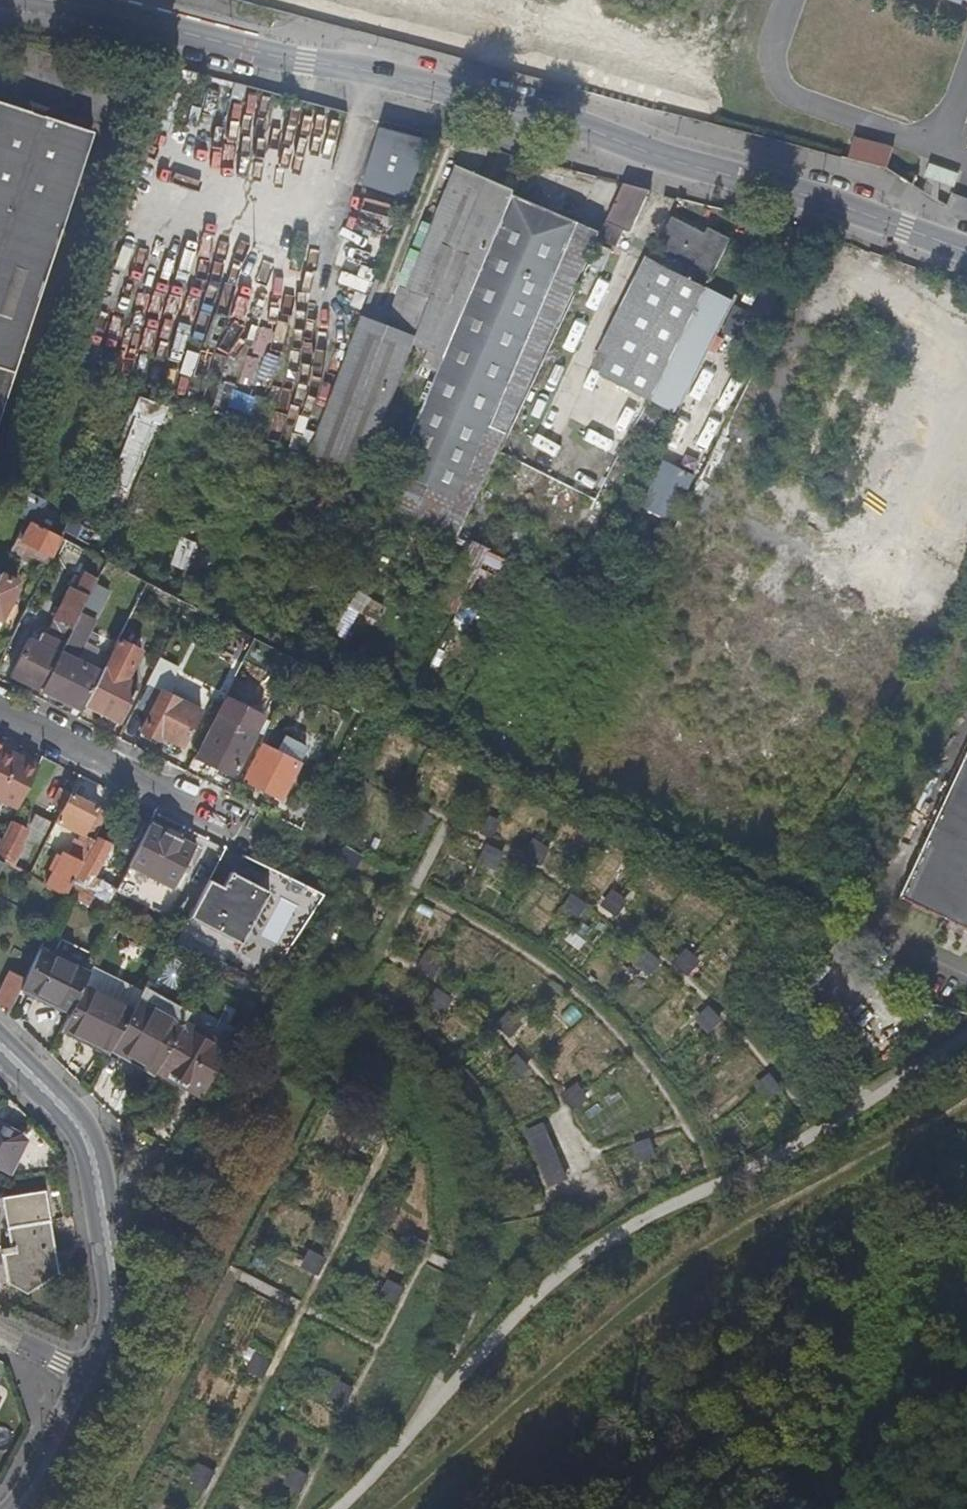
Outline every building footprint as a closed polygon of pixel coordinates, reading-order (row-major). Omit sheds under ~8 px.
[(0,102),(0,415),(93,133),(0,102)] [(377,129),(365,189),(415,199),(427,139),(377,129)] [(853,138),(849,160),(889,168),(894,146),(853,138)] [(512,197),(522,176),(510,171),(503,188),(478,177),(489,151),(468,141),(404,288),(412,291),(435,301),(415,346),(443,358),(512,197)] [(630,232),(650,191),(623,184),(596,233),(594,238),(615,247),(624,229),(630,232)] [(380,505),(464,540),(594,238),(596,233),(512,197),(443,358),(380,505)] [(659,251),(711,278),(730,241),(743,215),(685,200),(675,218),(659,251)] [(657,250),(659,251),(675,218),(674,218),(657,250)] [(774,254),(788,226),(771,222),(731,301),(685,393),(675,413),(583,595),(629,616),(787,305),(756,289),(774,254)] [(660,264),(647,258),(591,370),(604,377),(660,264)] [(731,301),(706,287),(710,281),(702,277),(699,284),(694,281),(697,276),(686,271),(683,276),(660,264),(604,377),(649,400),(659,380),(685,393),(731,301)] [(343,271),(339,285),(368,293),(372,279),(343,271)] [(380,282),(375,281),(361,317),(366,319),(380,282)] [(402,288),(386,328),(396,331),(412,291),(404,288),(402,288)] [(303,467),(359,488),(415,346),(435,301),(412,291),(396,331),(386,328),(366,319),(361,317),(303,467)] [(685,393),(659,380),(649,400),(675,413),(685,393)] [(152,421),(159,424),(165,408),(166,407),(137,396),(125,422),(128,423),(122,435),(127,437),(111,482),(126,489),(152,421)] [(90,433),(96,436),(100,425),(94,423),(90,433)] [(571,477),(594,486),(599,475),(575,466),(571,477)] [(44,498),(18,486),(11,510),(28,519),(33,522),(44,498)] [(3,568),(10,554),(26,522),(11,515),(0,537),(0,567),(3,568)] [(32,524),(33,522),(28,519),(26,522),(10,554),(23,560),(27,552),(30,545),(53,557),(62,539),(32,524)] [(83,526),(95,532),(97,527),(85,521),(83,526)] [(95,532),(83,526),(77,538),(90,543),(95,532)] [(181,538),(171,565),(187,570),(197,543),(181,538)] [(27,552),(49,564),(53,557),(30,545),(27,552)] [(457,573),(473,580),(488,552),(483,550),(471,545),(457,573)] [(522,568),(488,552),(473,580),(461,605),(477,613),(484,597),(502,606),(522,568)] [(94,553),(85,573),(97,579),(105,563),(107,560),(94,553)] [(50,628),(68,637),(80,613),(97,579),(85,573),(77,589),(71,586),(50,628)] [(473,580),(457,573),(440,606),(456,614),(461,605),(473,580)] [(0,574),(0,620),(3,622),(10,626),(17,613),(18,607),(10,603),(18,588),(18,584),(0,574)] [(353,607),(374,616),(380,603),(359,594),(353,607)] [(604,619),(614,624),(619,613),(609,608),(604,619)] [(89,617),(80,613),(68,637),(65,644),(42,689),(82,710),(84,706),(100,673),(73,660),(86,632),(84,631),(89,617)] [(12,674),(42,689),(65,644),(41,633),(37,641),(30,638),(12,674)] [(139,651),(117,640),(100,673),(84,706),(99,713),(101,709),(120,718),(137,685),(125,679),(139,651)] [(160,660),(157,675),(174,679),(178,664),(160,660)] [(291,684),(284,680),(278,691),(285,695),(291,684)] [(160,736),(182,747),(199,710),(161,691),(141,732),(158,741),(160,736)] [(348,707),(359,713),(365,701),(354,696),(348,707)] [(227,712),(218,708),(215,715),(216,715),(195,757),(233,776),(253,735),(223,719),(227,712)] [(118,723),(120,718),(101,709),(99,713),(118,723)] [(273,753),(296,764),(304,747),(281,735),(273,753)] [(273,753),(259,746),(242,781),(278,799),(296,764),(273,753)] [(16,810),(36,770),(0,752),(0,801),(16,810)] [(966,929),(966,760),(902,899),(951,922),(966,929)] [(416,796),(422,780),(405,774),(399,790),(416,796)] [(53,804),(61,808),(68,794),(60,790),(53,804)] [(83,790),(78,799),(88,804),(92,795),(83,790)] [(88,825),(98,830),(106,814),(96,809),(97,808),(88,804),(78,799),(69,795),(61,811),(87,824),(88,825)] [(117,850),(132,858),(147,826),(148,825),(133,817),(117,850)] [(2,839),(0,842),(0,862),(0,863),(8,867),(19,845),(38,855),(52,827),(34,818),(26,831),(12,824),(4,840),(2,839)] [(88,825),(87,824),(83,830),(80,829),(71,845),(67,843),(64,848),(58,862),(52,874),(71,884),(72,882),(98,830),(88,825)] [(194,849),(147,826),(132,858),(127,867),(173,890),(175,888),(173,887),(191,852),(193,852),(194,849)] [(109,845),(97,838),(74,883),(72,882),(71,884),(65,896),(102,917),(115,891),(93,879),(109,845)] [(543,866),(552,849),(534,840),(525,857),(543,866)] [(53,859),(58,862),(64,848),(60,846),(53,859)] [(484,846),(477,871),(500,878),(507,853),(484,846)] [(208,882),(190,918),(241,944),(267,893),(229,873),(221,889),(208,882)] [(71,884),(52,874),(46,886),(65,896),(71,884)] [(620,917),(629,902),(612,891),(602,906),(620,917)] [(580,926),(592,909),(572,895),(560,912),(580,926)] [(966,929),(951,922),(947,929),(963,937),(966,929)] [(689,976),(702,961),(687,948),(674,963),(689,976)] [(652,976),(661,960),(643,949),(634,965),(652,976)] [(88,974),(39,950),(25,979),(20,988),(70,1011),(82,987),(88,974)] [(437,978),(446,960),(426,951),(417,969),(437,978)] [(0,987),(0,1007),(7,1014),(20,988),(25,979),(8,971),(0,987)] [(144,986),(136,1001),(181,1027),(184,1023),(190,1011),(144,986)] [(70,1011),(62,1027),(111,1051),(115,1044),(131,1010),(82,987),(70,1011)] [(442,1016),(454,1000),(437,989),(426,1004),(442,1016)] [(115,1044),(158,1069),(181,1027),(136,1001),(131,1010),(115,1044)] [(709,1007),(695,1021),(711,1035),(724,1021),(709,1007)] [(497,1026),(513,1039),(525,1023),(509,1011),(497,1026)] [(229,1048),(184,1023),(181,1027),(158,1069),(154,1077),(181,1092),(183,1093),(186,1088),(202,1096),(229,1048)] [(517,1081),(530,1068),(517,1055),(504,1068),(517,1081)] [(770,1074),(755,1086),(768,1102),(783,1090),(770,1074)] [(572,1112),(589,1102),(578,1085),(562,1095),(572,1112)] [(619,1092),(580,1115),(592,1135),(630,1113),(619,1092)] [(549,1123),(527,1129),(543,1188),(565,1182),(549,1123)] [(9,1170),(23,1144),(21,1137),(0,1126),(0,1166),(9,1170)] [(650,1139),(632,1146),(639,1164),(657,1157),(650,1139)] [(1,1194),(6,1227),(50,1220),(43,1186),(1,1194)] [(50,1224),(50,1220),(6,1227),(6,1228),(10,1230),(50,1224)] [(50,1224),(10,1230),(6,1228),(8,1243),(0,1245),(0,1250),(1,1250),(6,1279),(27,1290),(58,1268),(50,1224)] [(302,1268),(318,1274),(325,1258),(308,1252),(302,1268)] [(396,1307),(406,1291),(391,1281),(380,1297),(396,1307)] [(200,1464),(190,1483),(208,1492),(218,1474),(200,1464)] [(286,1485),(302,1493),(310,1477),(294,1470),(286,1485)]
